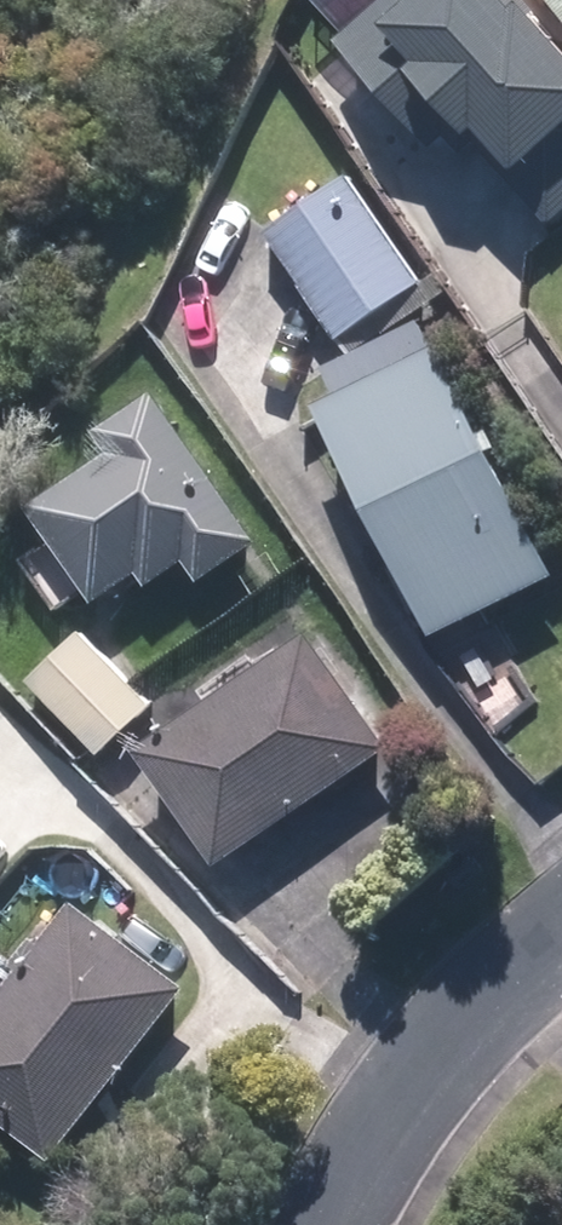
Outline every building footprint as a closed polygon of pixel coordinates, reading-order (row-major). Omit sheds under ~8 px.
[(513,0),(394,0),(338,48),(428,152),(438,144),(458,167),(484,145),(508,173),(501,179),(545,229),(561,214),(561,56),(513,0)] [(561,23),(561,0),(544,0),(561,23)] [(422,285),(351,183),(271,238),(341,340),(422,285)] [(556,583),(439,356),(320,417),(437,643),(556,583)] [(259,550),(156,401),(99,440),(110,455),(29,510),(95,607),(138,578),(148,592),(187,565),(203,588),(259,550)] [(149,710),(81,641),(33,689),(101,757),(149,710)] [(386,755),(310,641),(134,758),(210,872),(386,755)] [(186,992),(74,907),(0,1002),(0,1127),(52,1167),(186,992)]
